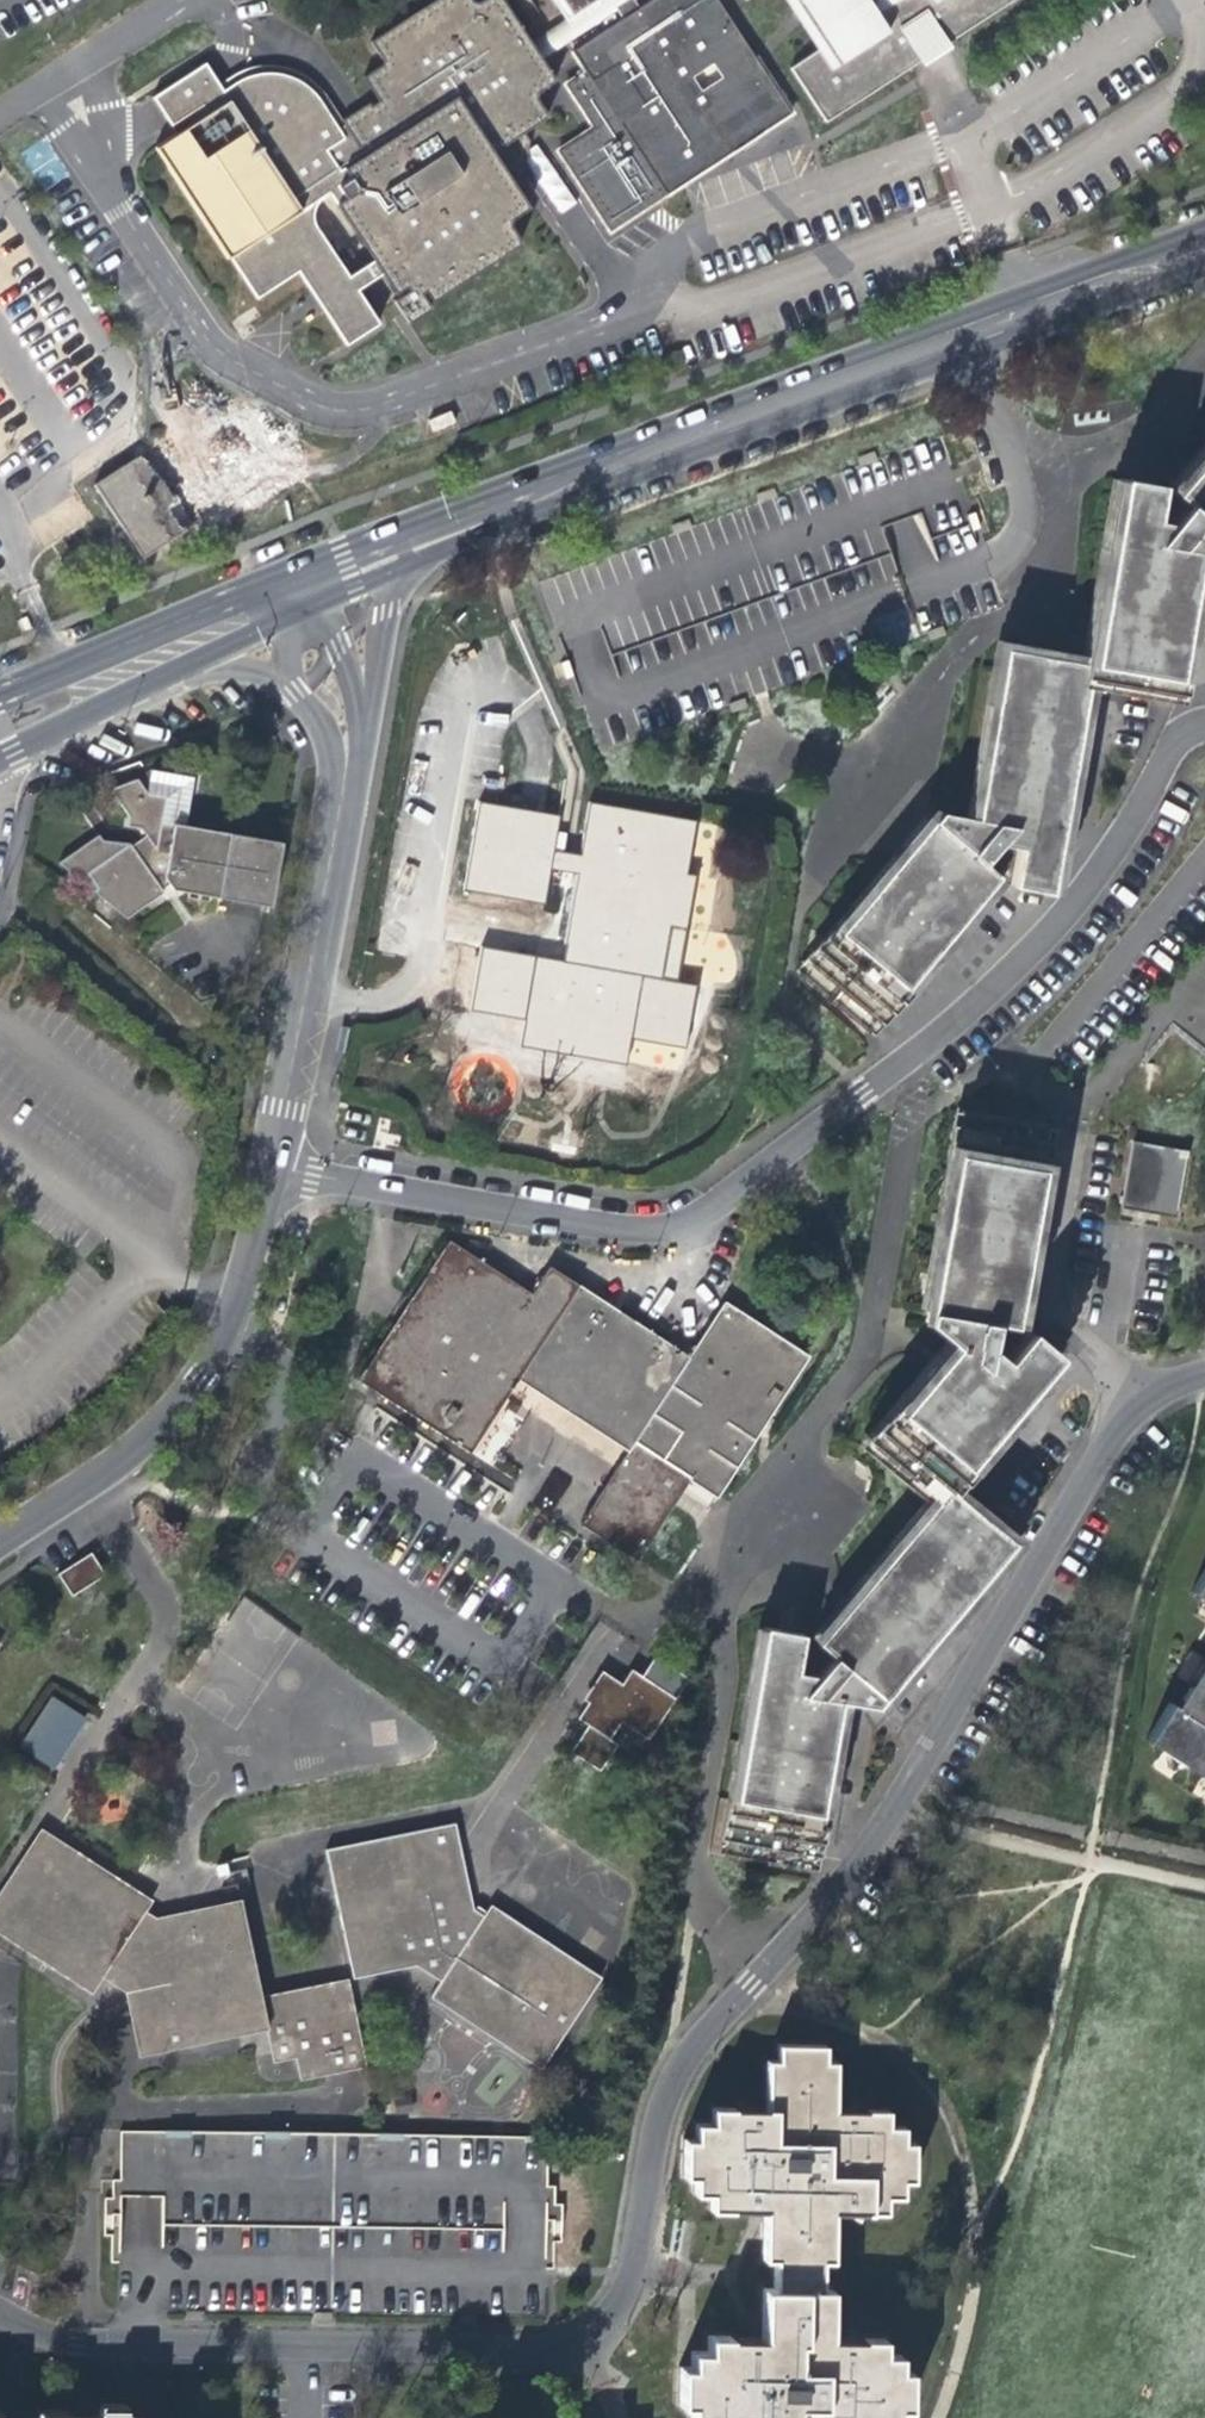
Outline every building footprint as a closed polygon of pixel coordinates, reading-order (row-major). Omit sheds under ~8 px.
[(393,294),(404,288),(406,291),(391,300),(407,323),(429,309),(419,293),(422,291),(429,302),(519,244),(510,228),(510,221),(529,208),(512,182),(517,179),(525,135),(522,131),(547,115),(536,97),(537,92),(556,79),(541,56),(532,42),(504,0),(480,0),(479,1),(473,1),(472,0),(433,0),(369,41),(380,60),(380,65),(361,78),(379,103),(360,115),(358,112),(342,123),(344,126),(338,130),(332,122),(326,113),(321,105),(315,97),(310,90),(304,85),(298,81),(291,77),(284,74),(277,73),(267,72),(258,72),(247,75),(236,80),(221,89),(212,76),(203,62),(150,97),(160,112),(174,133),(152,147),(224,259),(227,258),(255,298),(296,271),(314,299),(325,292),(334,303),(322,311),(344,346),(377,324),(355,290),(380,274),(393,294)] [(615,9),(621,20),(571,52),(584,73),(564,85),(592,128),(556,151),(609,232),(789,112),(716,0),(650,0),(637,9),(631,0),(630,0),(615,9)] [(563,23),(572,37),(615,9),(630,0),(599,0),(573,16),(563,23)] [(573,16),(599,0),(563,0),(573,16)] [(844,35),(823,48),(789,70),(823,124),(892,81),(921,61),(914,50),(934,38),(941,49),(1018,0),(821,0),(844,35)] [(823,48),(844,35),(821,0),(793,0),(823,48)] [(541,56),(572,37),(563,23),(532,42),(541,56)] [(267,429),(259,417),(252,422),(260,433),(267,429)] [(228,512),(263,489),(281,478),(272,465),(267,457),(279,448),(267,429),(260,433),(252,422),(207,449),(188,462),(171,436),(95,487),(145,560),(224,506),(228,512)] [(1171,490),(1183,505),(1195,553),(1204,554),(1204,450),(1171,490)] [(1195,553),(1183,505),(1170,522),(1152,522),(1156,485),(1118,477),(1087,662),(1084,680),(1172,694),(1195,553)] [(1084,680),(1087,662),(1003,649),(974,818),(996,878),(1003,884),(1050,890),(1084,680)] [(146,793),(135,779),(108,792),(123,813),(118,819),(129,821),(137,831),(132,836),(125,842),(122,839),(99,837),(93,832),(54,862),(123,916),(162,892),(157,888),(165,881),(173,891),(270,907),(281,843),(184,827),(193,778),(150,770),(146,793)] [(560,945),(562,946),(568,947),(566,964),(559,962),(476,948),(466,1006),(521,1016),(519,1022),(516,1044),(623,1063),(627,1042),(628,1036),(682,1046),(693,986),(656,980),(643,978),(654,925),(666,928),(677,929),(687,877),(685,876),(673,873),(683,820),(587,803),(577,856),(551,852),(558,815),(493,804),(479,801),(462,891),(541,904),(548,869),(574,873),(560,945)] [(996,878),(974,818),(936,811),(799,975),(869,1033),(996,878)] [(694,822),(683,820),(673,873),(685,876),(694,822)] [(694,878),(687,877),(677,929),(684,931),(694,878)] [(656,980),(666,928),(654,925),(643,978),(656,980)] [(562,946),(559,962),(566,964),(568,947),(562,946)] [(465,1012),(519,1022),(521,1016),(466,1006),(465,1012)] [(682,1051),(682,1046),(628,1036),(627,1042),(682,1051)] [(622,1069),(623,1063),(516,1044),(515,1050),(622,1069)] [(1011,1325),(1046,1127),(961,1111),(924,1322),(951,1347),(937,1363),(867,1443),(936,1500),(946,1488),(1056,1357),(1026,1331),(1023,1336),(1011,1325)] [(1133,1141),(1121,1205),(1177,1216),(1189,1151),(1133,1141)] [(570,1161),(573,1147),(555,1143),(552,1158),(570,1161)] [(716,1496),(806,1356),(723,1304),(706,1331),(688,1358),(579,1288),(548,1269),(531,1296),(449,1244),(411,1302),(519,1371),(633,1444),(689,1479),(716,1496)] [(503,1396),(513,1381),(519,1371),(411,1302),(394,1327),(503,1396)] [(468,1452),(503,1396),(394,1327),(359,1380),(468,1452)] [(513,1381),(628,1453),(633,1444),(519,1371),(513,1381)] [(472,1454),(489,1461),(498,1440),(482,1433),(472,1454)] [(681,1491),(689,1479),(633,1444),(628,1453),(617,1469),(672,1505),(681,1491)] [(637,1559),(672,1505),(617,1469),(582,1523),(637,1559)] [(1012,1543),(946,1488),(936,1500),(873,1574),(815,1642),(832,1656),(817,1675),(794,1672),(801,1634),(763,1628),(723,1853),(809,1871),(840,1700),(873,1707),(1012,1543)] [(95,1547),(62,1569),(77,1591),(110,1569),(95,1547)] [(1196,1593),(1204,1598),(1204,1579),(1196,1593)] [(692,1678),(647,1650),(637,1666),(682,1694),(692,1678)] [(635,1669),(628,1680),(619,1695),(604,1685),(595,1700),(585,1716),(594,1722),(576,1751),(606,1769),(624,1741),(615,1735),(626,1718),(638,1725),(656,1737),(682,1694),(637,1666),(635,1669)] [(589,1697),(595,1700),(604,1685),(619,1695),(628,1680),(607,1668),(589,1697)] [(1186,1699),(1188,1700),(1183,1707),(1173,1701),(1149,1738),(1204,1773),(1204,1668),(1186,1699)] [(52,1769),(85,1719),(53,1698),(20,1749),(52,1769)] [(483,1916),(473,1909),(455,1824),(326,1851),(353,1980),(415,1967),(440,1982),(430,1998),(540,2070),(600,1978),(490,1905),(483,1916)] [(183,1913),(155,1919),(144,1913),(151,1901),(40,1830),(0,1892),(0,1935),(91,1994),(101,1978),(126,1994),(139,2057),(210,2042),(183,1913)] [(239,1901),(183,1913),(210,2042),(267,2030),(260,1999),(239,1901)] [(347,1981),(260,1999),(267,2030),(274,2064),(296,2059),(301,2081),(366,2068),(347,1981)] [(771,2258),(770,2274),(819,2274),(820,2259),(829,2259),(830,2209),(884,2210),(884,2195),(901,2195),(901,2180),(911,2180),(912,2143),(902,2143),(902,2127),(885,2126),(886,2110),(832,2109),(833,2059),(822,2059),(822,2043),(776,2043),(776,2058),(765,2058),(764,2107),(710,2106),(710,2123),(693,2123),(693,2139),(683,2139),(682,2176),(692,2176),(692,2191),(709,2192),(709,2207),(762,2208),(772,2208),(771,2222),(762,2222),(761,2257),(771,2258)] [(411,2112),(409,2097),(394,2099),(396,2115),(411,2112)] [(771,2222),(772,2208),(762,2208),(762,2222),(771,2222)] [(908,2372),(897,2371),(898,2356),(881,2356),(881,2340),(828,2339),(829,2290),(819,2290),(819,2274),(770,2274),(770,2289),(761,2288),(760,2321),(788,2322),(788,2338),(760,2338),(754,2338),(754,2346),(729,2346),(729,2337),(706,2337),(706,2352),(689,2352),(689,2368),(679,2367),(678,2404),(688,2404),(688,2417),(897,2417),(897,2408),(907,2408),(908,2372)] [(788,2338),(788,2322),(760,2321),(760,2338),(788,2338)] [(754,2346),(754,2338),(729,2337),(729,2346),(754,2346)] [(140,2417),(124,2417),(124,2410),(98,2410),(98,2417),(36,2417),(35,2417),(140,2417)]
